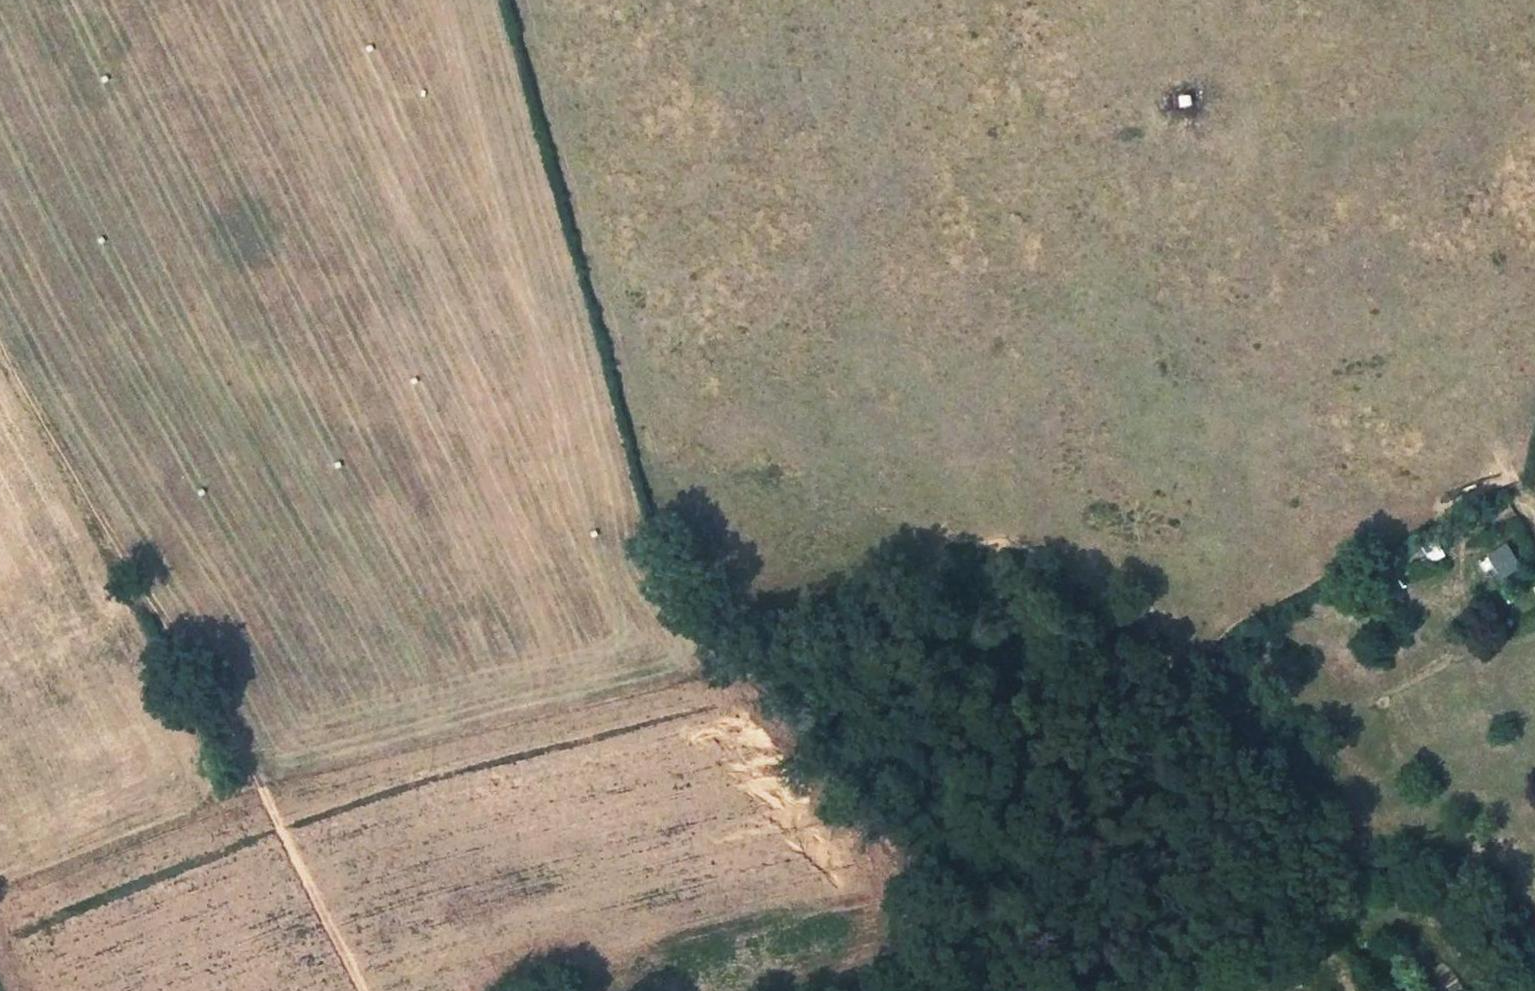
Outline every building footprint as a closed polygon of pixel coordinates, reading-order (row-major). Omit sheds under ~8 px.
[(1197,89),(1170,90),(1172,115),(1200,113),(1197,89)] [(1502,578),(1523,566),(1508,542),(1488,554),(1502,578)]
